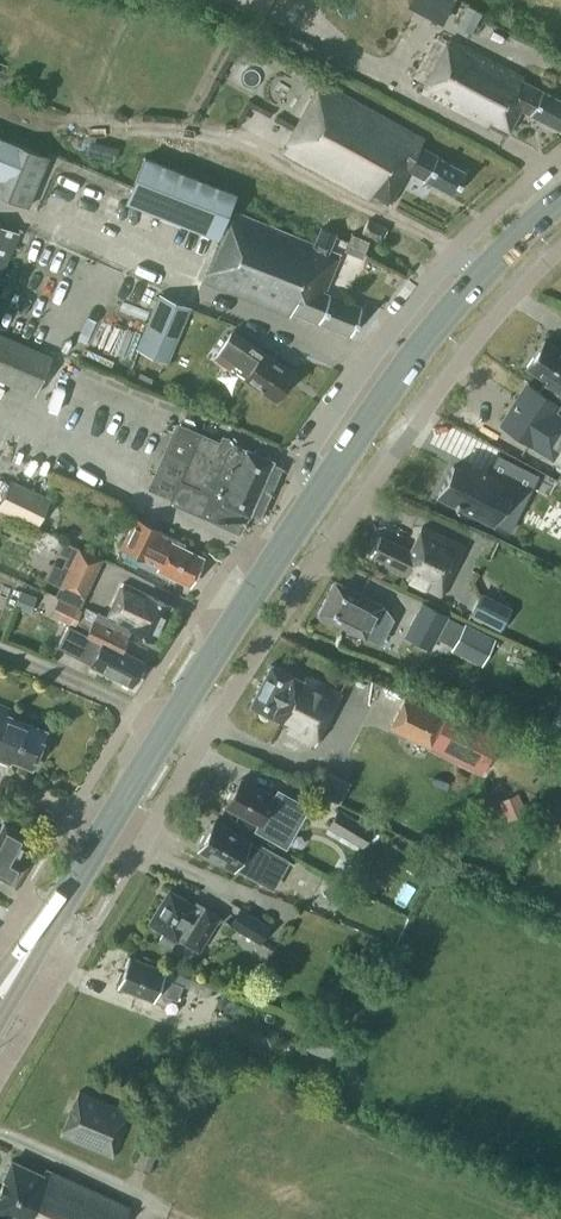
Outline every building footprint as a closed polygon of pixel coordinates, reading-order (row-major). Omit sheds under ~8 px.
[(469,32),(480,14),(467,6),(456,25),(469,32)] [(422,92),(488,128),(489,127),(508,137),(520,111),(560,128),(560,127),(560,100),(520,82),(521,78),(450,40),(422,92)] [(424,138),(321,81),(284,149),(370,197),(372,194),(389,204),(408,169),(453,193),(465,171),(438,156),(438,155),(420,145),(424,138)] [(29,204),(49,154),(8,137),(0,134),(0,193),(29,204)] [(236,191),(143,154),(125,201),(217,238),(236,191)] [(234,211),(204,280),(291,315),(293,310),(351,334),(362,306),(325,291),(340,253),(329,248),(335,232),(321,227),(315,243),(234,211)] [(387,227),(368,219),(362,231),(381,240),(387,227)] [(20,231),(0,222),(0,277),(20,231)] [(138,347),(168,359),(190,306),(160,293),(138,347)] [(244,375),(242,377),(260,389),(261,387),(276,398),(294,372),(282,364),(282,363),(262,349),(262,350),(232,329),(215,354),(244,375)] [(36,389),(48,365),(73,375),(78,363),(52,353),(52,354),(0,331),(0,373),(36,389)] [(545,377),(544,380),(545,380),(541,386),(560,399),(560,351),(544,339),(527,365),(545,377)] [(501,422),(530,442),(531,441),(551,454),(560,439),(560,417),(551,410),(557,402),(527,382),(501,422)] [(272,462),(273,460),(247,448),(247,449),(232,442),(231,439),(223,435),(220,441),(200,432),(170,501),(239,531),(249,514),(250,512),(260,516),(281,467),(272,462)] [(454,504),(457,506),(458,504),(493,522),(510,489),(527,498),(539,474),(498,453),(488,473),(478,468),(474,475),(453,465),(438,494),(455,503),(454,504)] [(48,502),(10,483),(0,503),(0,508),(37,526),(48,502)] [(185,548),(185,543),(185,542),(135,519),(121,548),(159,565),(157,569),(189,584),(203,556),(185,548)] [(441,595),(466,546),(422,525),(410,549),(379,534),(370,553),(387,562),(385,565),(407,575),(405,578),(441,595)] [(84,597),(91,582),(66,570),(59,585),(84,597)] [(317,612),(343,625),(365,636),(382,604),(334,579),(317,612)] [(120,654),(122,649),(131,630),(154,640),(171,605),(122,582),(107,617),(86,607),(77,627),(88,632),(86,637),(120,654)] [(14,605),(28,611),(35,595),(21,589),(14,605)] [(513,607),(481,591),(469,613),(501,630),(513,607)] [(461,653),(465,644),(474,627),(448,613),(421,600),(403,635),(430,649),(435,639),(461,653)] [(74,625),(82,609),(67,602),(60,618),(74,625)] [(60,640),(94,657),(91,663),(132,683),(144,660),(122,649),(120,654),(86,637),(88,632),(77,627),(69,623),(60,640)] [(342,691),(307,672),(304,678),(271,663),(250,704),(289,722),(286,727),(315,743),(342,691)] [(439,728),(445,716),(405,696),(389,727),(430,747),(439,728)] [(0,753),(30,765),(44,730),(3,714),(6,706),(0,704),(0,754),(0,753)] [(439,728),(430,747),(482,772),(500,734),(449,710),(445,716),(439,728)] [(259,823),(266,811),(286,822),(298,801),(277,789),(275,794),(264,788),(263,790),(240,778),(225,804),(259,823)] [(499,802),(507,820),(526,811),(519,793),(499,802)] [(328,826),(362,845),(371,828),(336,809),(328,826)] [(15,874),(18,869),(16,865),(19,860),(16,858),(29,834),(4,821),(0,828),(0,876),(8,880),(11,875),(15,874)] [(200,840),(201,844),(199,848),(220,860),(219,862),(233,870),(242,853),(265,865),(273,850),(256,841),(251,849),(246,847),(250,839),(236,832),(235,833),(214,821),(207,833),(204,834),(200,840)] [(289,856),(283,866),(298,874),(303,864),(289,856)] [(326,894),(360,912),(368,896),(334,878),(326,894)] [(194,905),(169,890),(150,921),(165,930),(159,939),(171,945),(177,936),(198,949),(219,915),(197,901),(194,905)] [(269,925),(241,907),(231,924),(259,941),(269,925)] [(199,989),(183,983),(183,984),(163,976),(165,969),(129,956),(118,984),(135,991),(134,992),(154,1000),(157,990),(194,1004),(199,989)] [(211,989),(208,997),(218,1001),(221,993),(219,993),(211,989)] [(343,1028),(352,1010),(341,1003),(331,1021),(343,1028)] [(266,1012),(264,1019),(272,1021),(274,1014),(266,1012)] [(314,1025),(308,1038),(321,1043),(317,1054),(330,1059),(339,1035),(314,1025)] [(113,1156),(132,1112),(79,1090),(61,1134),(113,1156)] [(150,1171),(159,1150),(145,1144),(136,1165),(150,1171)] [(12,1160),(0,1187),(0,1215),(8,1218),(125,1218),(130,1207),(46,1168),(43,1174),(12,1160)]
